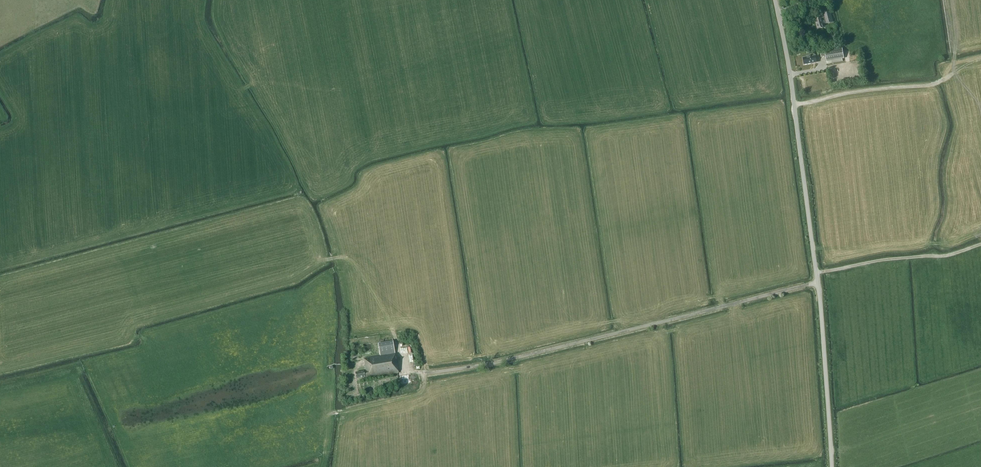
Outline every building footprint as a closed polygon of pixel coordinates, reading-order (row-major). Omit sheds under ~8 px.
[(825,17),(823,18),(823,17),(815,20),(818,29),(826,27),(825,24),(833,22),(830,10),(824,12),(825,17)] [(826,57),(826,62),(844,59),(842,48),(835,49),(835,47),(828,48),(828,51),(820,52),(821,57),(826,57)] [(804,64),(812,63),(817,62),(816,56),(811,57),(810,55),(808,56),(807,57),(803,58),(804,64)] [(394,347),(393,341),(379,344),(381,356),(386,355),(364,359),(366,371),(355,373),(356,379),(371,376),(371,378),(399,373),(394,347)]
